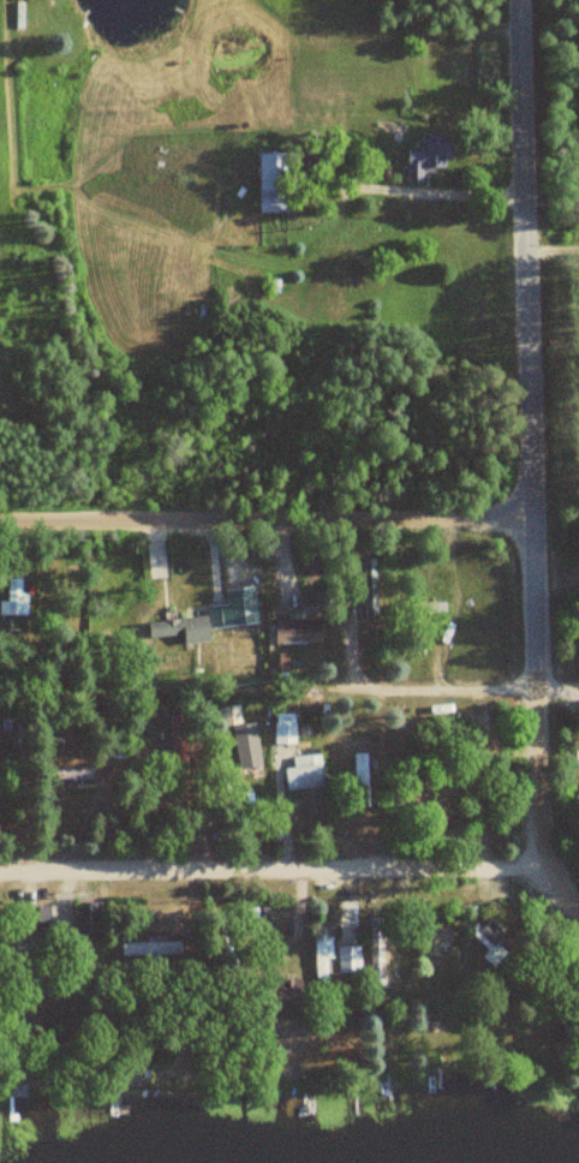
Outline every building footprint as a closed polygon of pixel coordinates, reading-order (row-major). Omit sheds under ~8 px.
[(437,134),(420,136),(422,149),(406,151),(410,182),(424,180),(423,169),(449,166),(447,144),(438,145),(437,134)] [(289,212),(288,152),(258,152),(258,212),(289,212)] [(378,617),(377,558),(364,558),(365,617),(378,617)] [(8,601),(1,601),(1,615),(26,615),(26,578),(8,578),(8,601)] [(209,606),(213,629),(234,625),(229,602),(209,606)] [(210,640),(206,615),(148,623),(150,638),(183,633),(185,643),(210,640)] [(323,643),(323,619),(276,619),(276,643),(323,643)] [(236,770),(261,767),(256,723),(241,725),(239,706),(217,708),(219,726),(231,724),(236,770)] [(296,744),(296,713),(274,713),(274,744),(296,744)] [(187,730),(172,730),(172,776),(187,776),(187,730)] [(354,807),(368,807),(368,753),(354,753),(354,807)] [(293,769),(283,769),(285,790),(323,787),(320,755),(292,757),(293,769)] [(90,781),(90,769),(45,769),(45,781),(90,781)] [(102,933),(102,903),(74,903),(74,933),(102,933)] [(384,988),(384,921),(370,921),(370,988),(384,988)] [(483,958),(497,972),(514,955),(483,923),(471,935),(489,952),(483,958)] [(420,943),(439,943),(440,928),(420,928),(420,943)] [(313,982),(330,982),(330,930),(313,930),(313,982)] [(180,956),(180,943),(166,943),(166,938),(146,938),(146,945),(121,945),(121,956),(180,956)] [(360,974),(360,947),(337,947),(337,974),(360,974)] [(220,971),(231,972),(233,949),(221,948),(220,971)]
